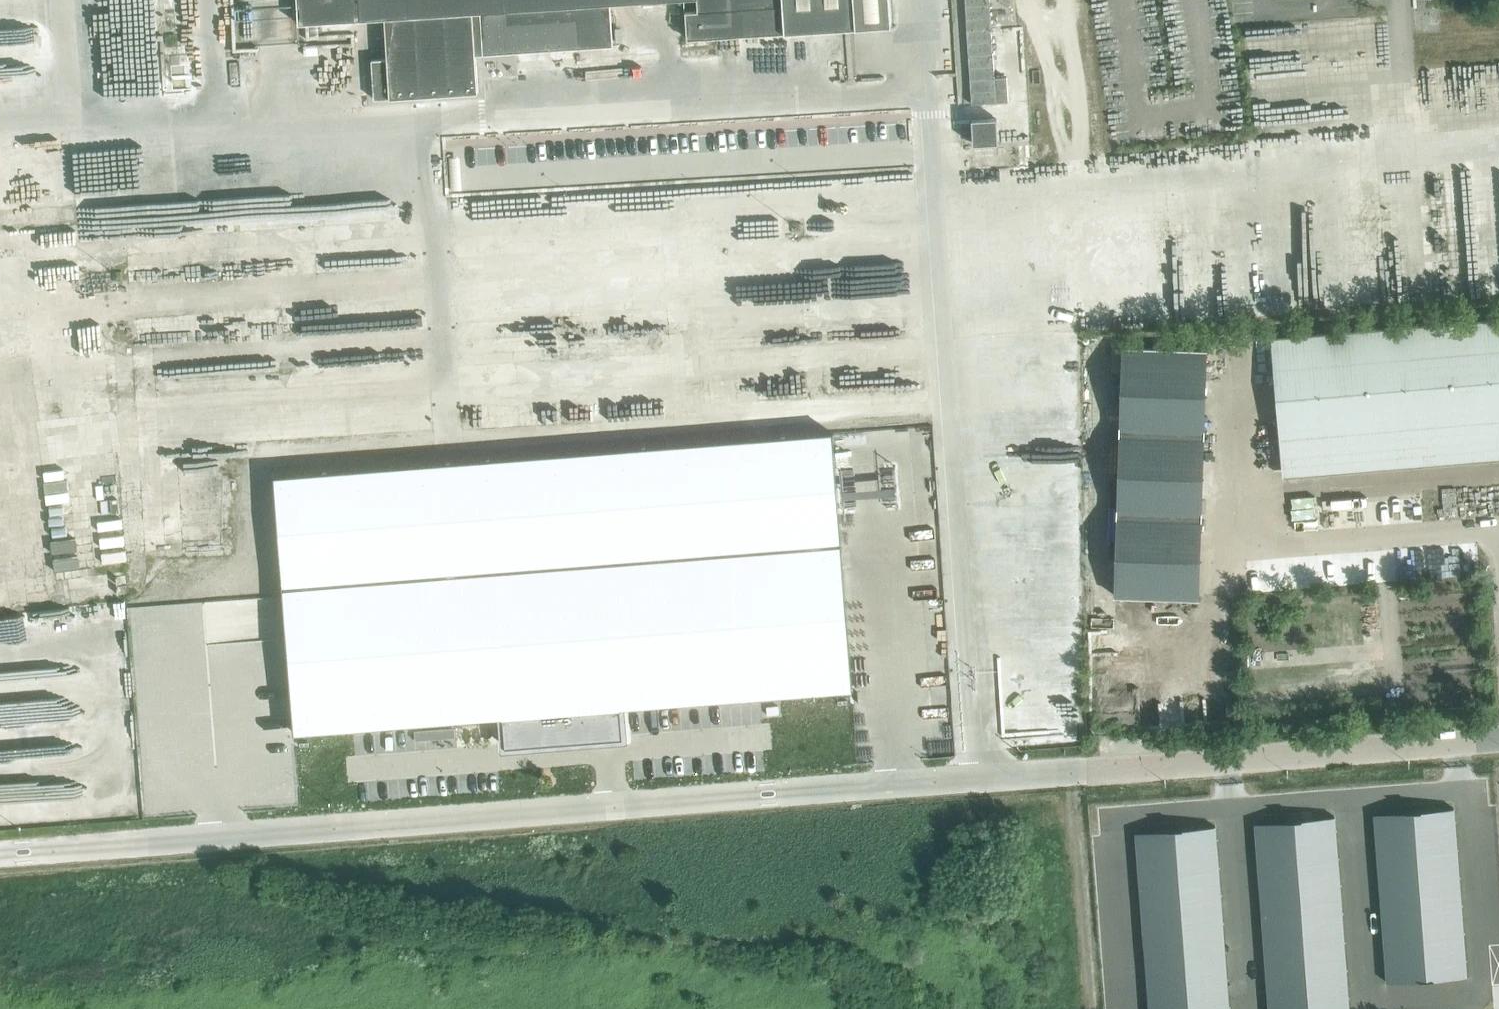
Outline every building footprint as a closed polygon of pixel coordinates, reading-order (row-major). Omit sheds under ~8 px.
[(299,24),(385,19),(388,59),(372,60),(374,99),(478,93),(476,54),(613,46),(610,5),(691,0),(297,0),(299,24)] [(697,10),(685,11),(686,38),(891,25),(889,0),(697,0),(697,10)] [(989,0),(965,0),(971,104),(995,102),(1010,102),(1008,76),(994,77),(989,0)] [(973,143),(997,142),(995,118),(971,119),(973,143)] [(1271,335),(1280,455),(1498,438),(1498,317),(1271,335)] [(1198,596),(1205,365),(1127,362),(1120,594),(1198,596)] [(833,432),(274,475),(294,732),(503,716),(505,746),(623,737),(621,706),(853,688),(833,432)] [(1459,807),(1379,813),(1391,981),(1472,975),(1459,807)] [(1259,822),(1274,1008),(1354,1008),(1340,816),(1307,819),(1306,813),(1292,814),(1292,820),(1259,822)] [(1140,831),(1153,1008),(1234,1008),(1220,825),(1140,831)]
